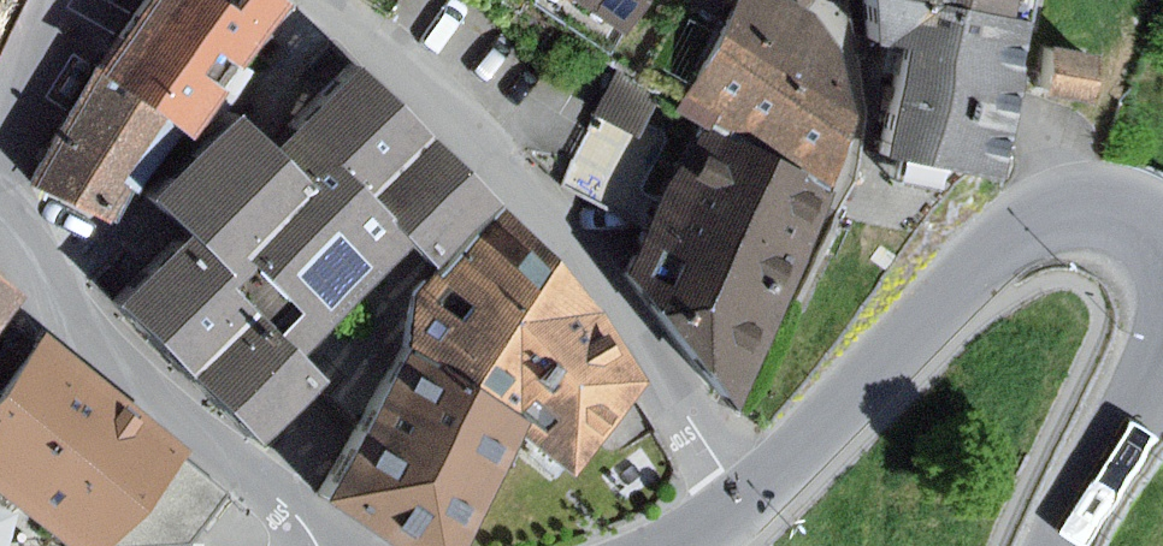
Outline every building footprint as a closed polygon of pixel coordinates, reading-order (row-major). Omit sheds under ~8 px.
[(9,0),(0,0),(0,19),(9,0)] [(109,75),(175,123),(202,140),(255,69),(299,5),(292,0),(162,0),(109,75)] [(537,5),(618,57),(659,0),(540,0),(537,5)] [(797,0),(717,0),(667,104),(686,113),(832,181),(854,108),(817,13),(797,0)] [(909,0),(871,0),(872,41),(904,47),(881,154),(1000,181),(1012,111),(1029,20),(1013,18),(909,0)] [(1013,18),(1015,0),(909,0),(1013,18)] [(1102,56),(1053,47),(1045,94),(1095,102),(1102,56)] [(250,120),(170,205),(204,241),(128,309),(274,452),(337,384),(315,361),(423,246),(444,266),(513,202),(371,70),(287,152),(250,120)] [(175,123),(109,75),(103,71),(37,187),(120,229),(141,192),(132,183),(175,123)] [(617,74),(598,111),(639,139),(656,101),(617,74)] [(832,181),(686,113),(620,261),(734,398),(832,181)] [(536,437),(588,476),(662,386),(621,315),(517,214),(426,293),(421,351),(536,437)] [(2,346),(35,298),(0,272),(0,345),(2,346)] [(0,426),(0,485),(70,542),(75,545),(122,545),(126,543),(189,537),(228,490),(52,334),(0,405),(0,414),(6,420),(0,426)] [(421,351),(340,502),(403,545),(485,545),(536,437),(421,351)] [(70,542),(0,485),(0,545),(8,545),(70,542)]
